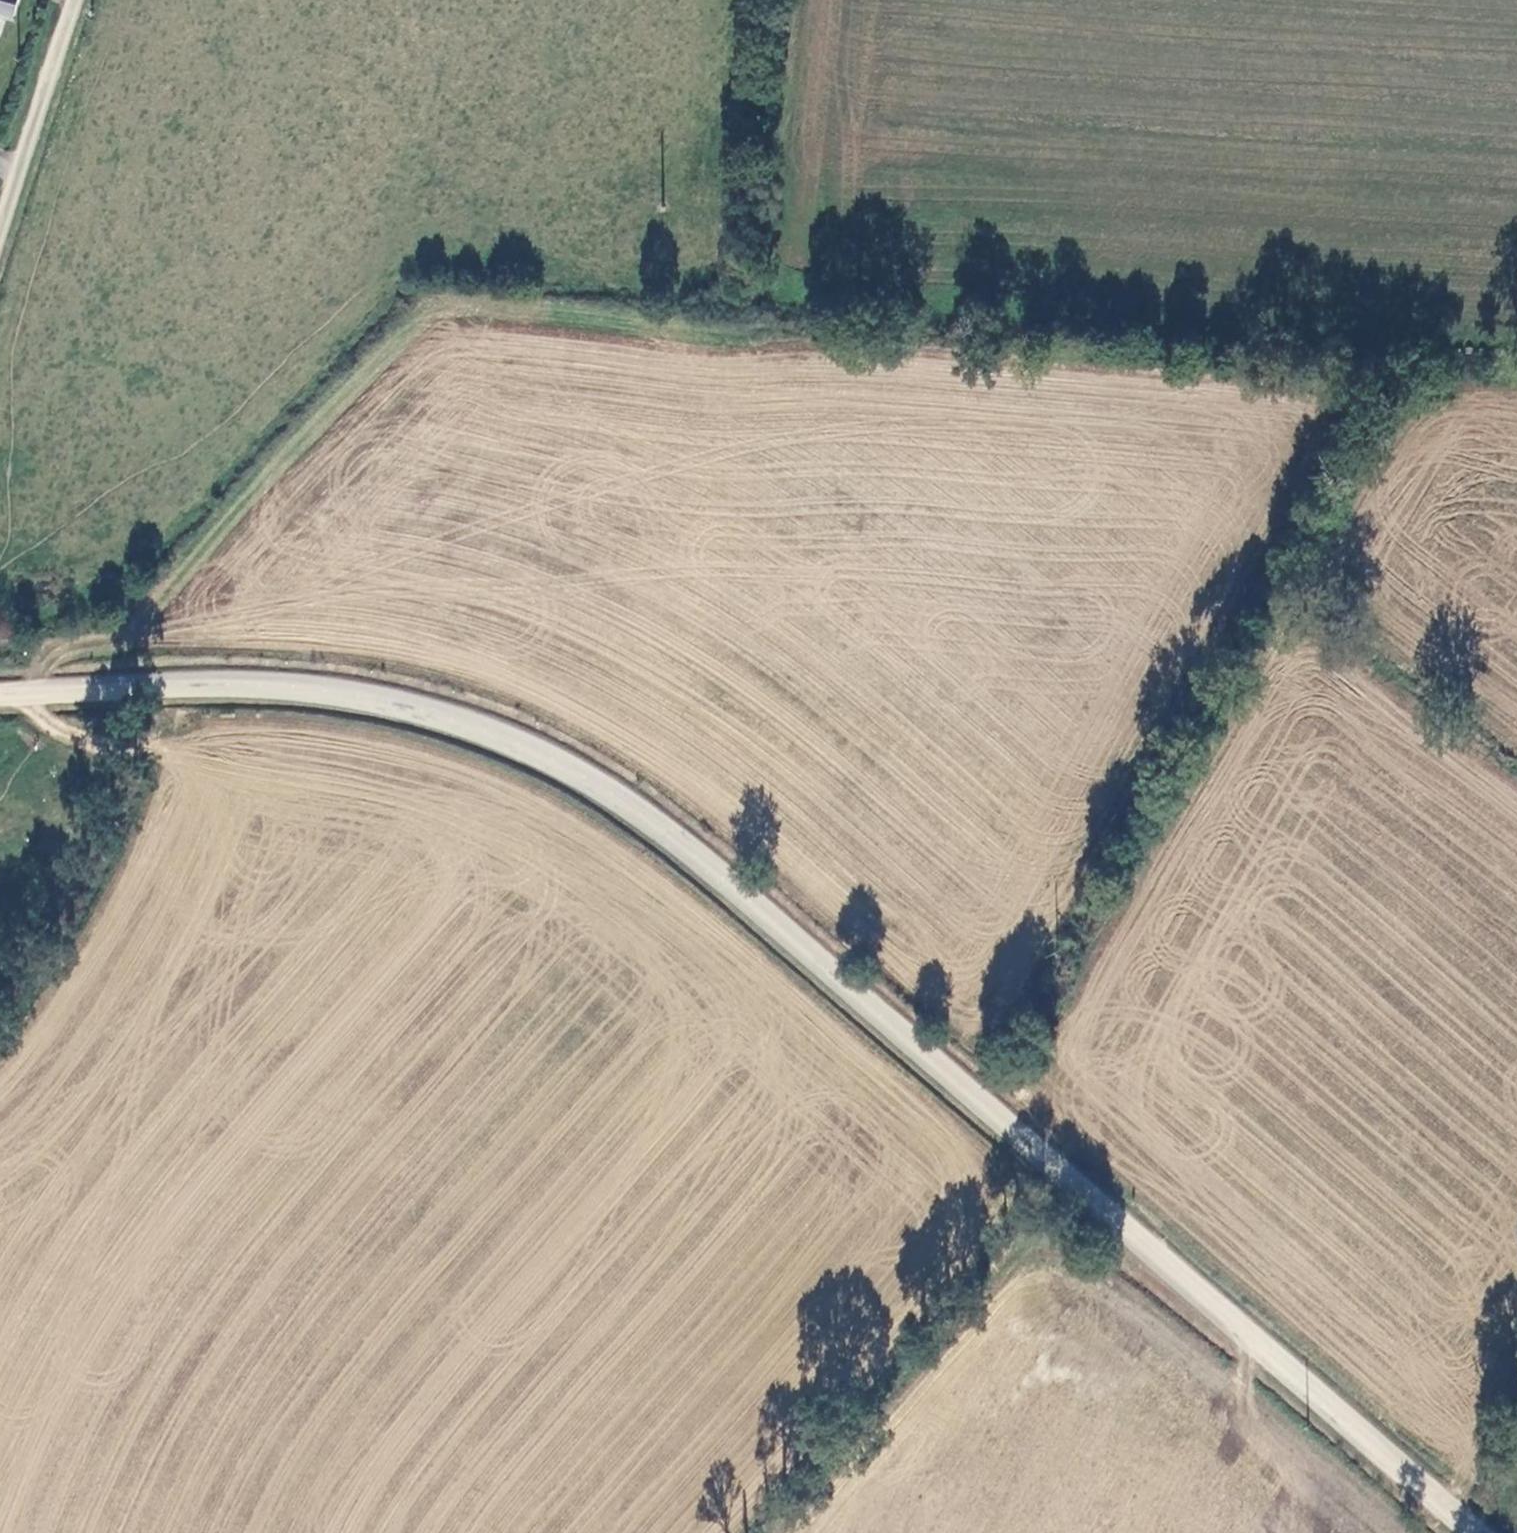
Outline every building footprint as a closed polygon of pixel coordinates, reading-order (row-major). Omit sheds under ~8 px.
[(16,19),(21,0),(0,0),(0,15),(16,19)]
